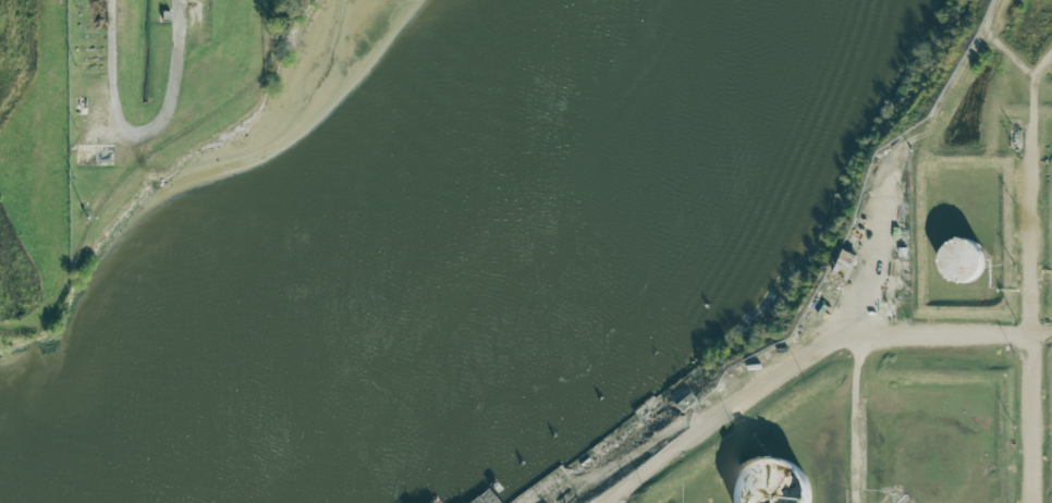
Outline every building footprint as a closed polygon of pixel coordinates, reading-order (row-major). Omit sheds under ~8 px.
[(943,279),(949,283),(954,287),(962,287),(968,286),(975,282),(979,277),(981,270),(981,262),(979,256),(974,250),(968,247),(963,246),(956,246),(950,249),(945,253),(942,258),(940,265),(940,272),(943,279)] [(810,502),(808,489),(803,477),(794,468),(782,462),(768,461),(755,464),(744,470),(735,481),(731,494),(731,502),(810,502)]
